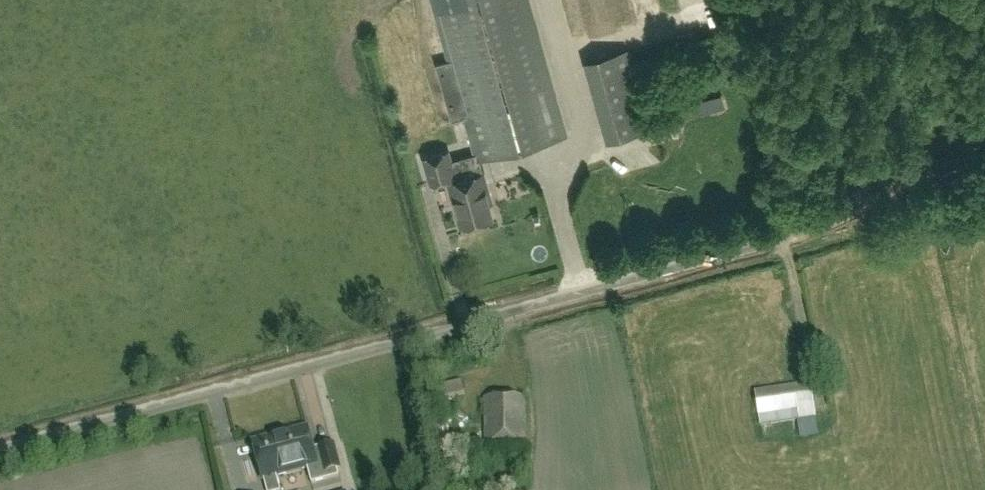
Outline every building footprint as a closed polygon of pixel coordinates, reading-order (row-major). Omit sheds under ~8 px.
[(439,21),(450,59),(466,116),(476,153),(460,158),(450,160),(447,151),(424,158),(431,183),(448,178),(461,226),(478,221),(492,217),(484,191),(488,191),(479,159),(565,134),(528,0),(433,0),(439,21)] [(627,49),(589,57),(608,142),(646,133),(627,49)] [(452,120),(466,116),(450,59),(436,63),(452,120)] [(816,257),(807,259),(810,280),(820,279),(816,257)] [(444,398),(464,394),(461,381),(441,385),(444,398)] [(810,384),(795,386),(755,392),(759,425),(815,417),(810,384)] [(484,442),(525,442),(525,396),(484,397),(484,442)] [(307,427),(252,442),(262,478),(263,478),(266,489),(280,489),(276,475),(307,466),(311,483),(339,476),(337,469),(339,468),(332,445),(318,448),(320,456),(314,457),(307,427)]
